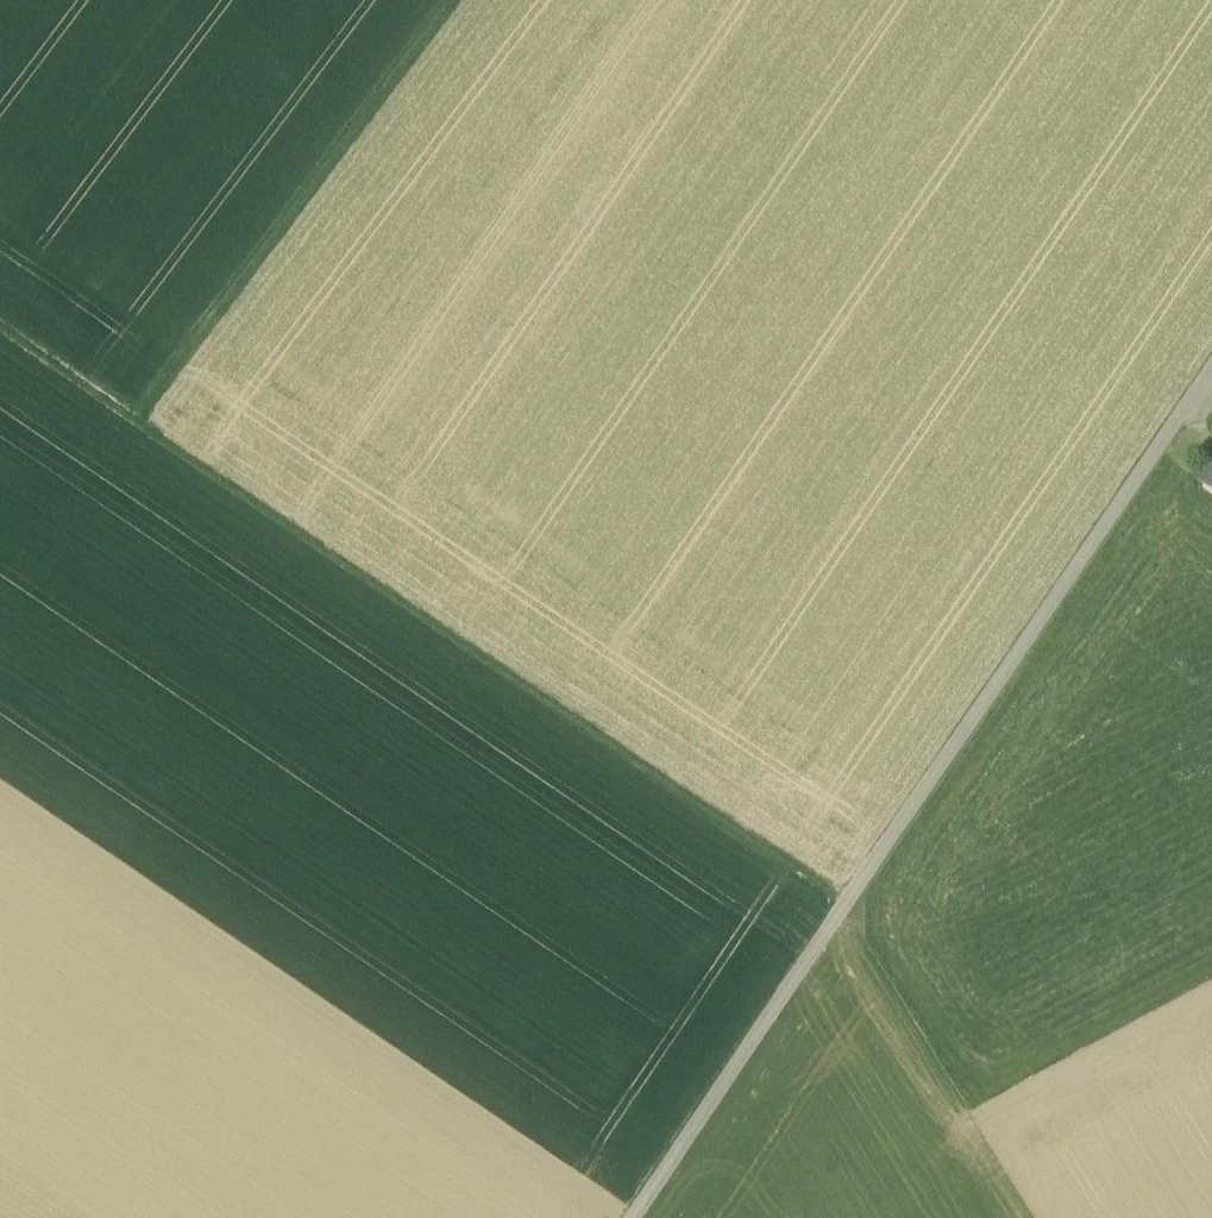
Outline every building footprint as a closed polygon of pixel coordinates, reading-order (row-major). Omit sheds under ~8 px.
[(1203,487),(1211,494),(1211,474),(1203,487)]
